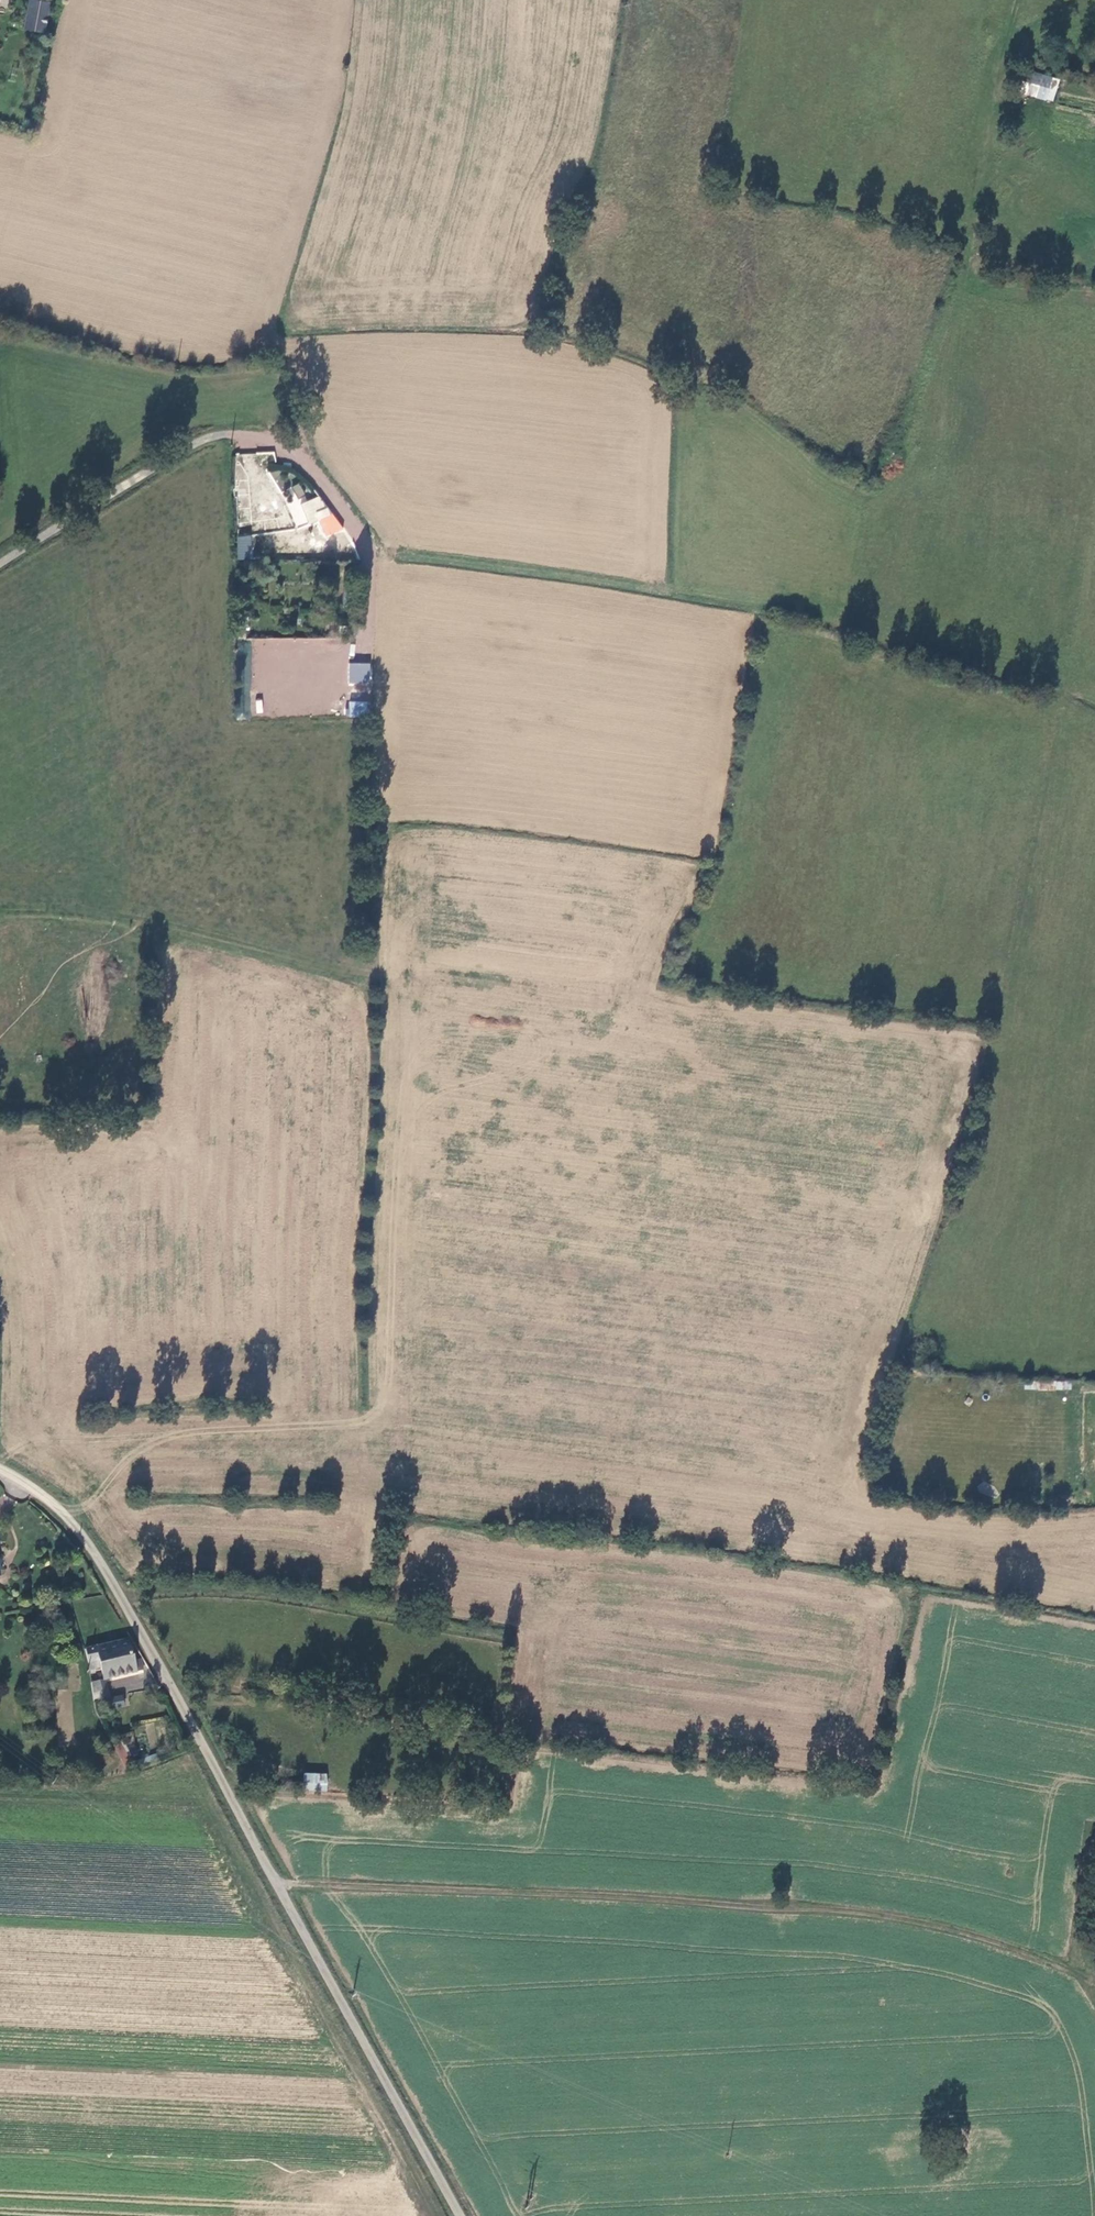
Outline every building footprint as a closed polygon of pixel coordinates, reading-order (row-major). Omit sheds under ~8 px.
[(48,3),(33,0),(29,0),(24,28),(43,31),(48,3)] [(1054,101),(1059,78),(1031,72),(1026,95),(1054,101)] [(291,509),(299,529),(330,517),(327,507),(325,508),(323,503),(320,505),(317,499),(291,509)] [(253,536),(238,536),(237,559),(252,559),(253,536)] [(370,663),(349,663),(348,683),(370,684),(370,663)] [(257,714),(264,713),(262,699),(255,700),(257,714)] [(234,703),(237,720),(251,717),(248,700),(234,703)] [(368,717),(369,701),(348,701),(347,716),(368,717)] [(1054,1389),(1055,1373),(1037,1373),(1037,1387),(1054,1389)] [(134,1661),(131,1641),(124,1642),(87,1649),(89,1665),(99,1663),(100,1669),(102,1679),(107,1678),(144,1673),(142,1660),(134,1661)] [(111,1699),(107,1678),(102,1679),(91,1681),(95,1702),(111,1699)] [(124,1695),(113,1695),(113,1706),(124,1706),(124,1695)] [(140,1763),(126,1737),(120,1740),(134,1766),(140,1763)] [(327,1791),(327,1773),(303,1773),(303,1791),(327,1791)]
